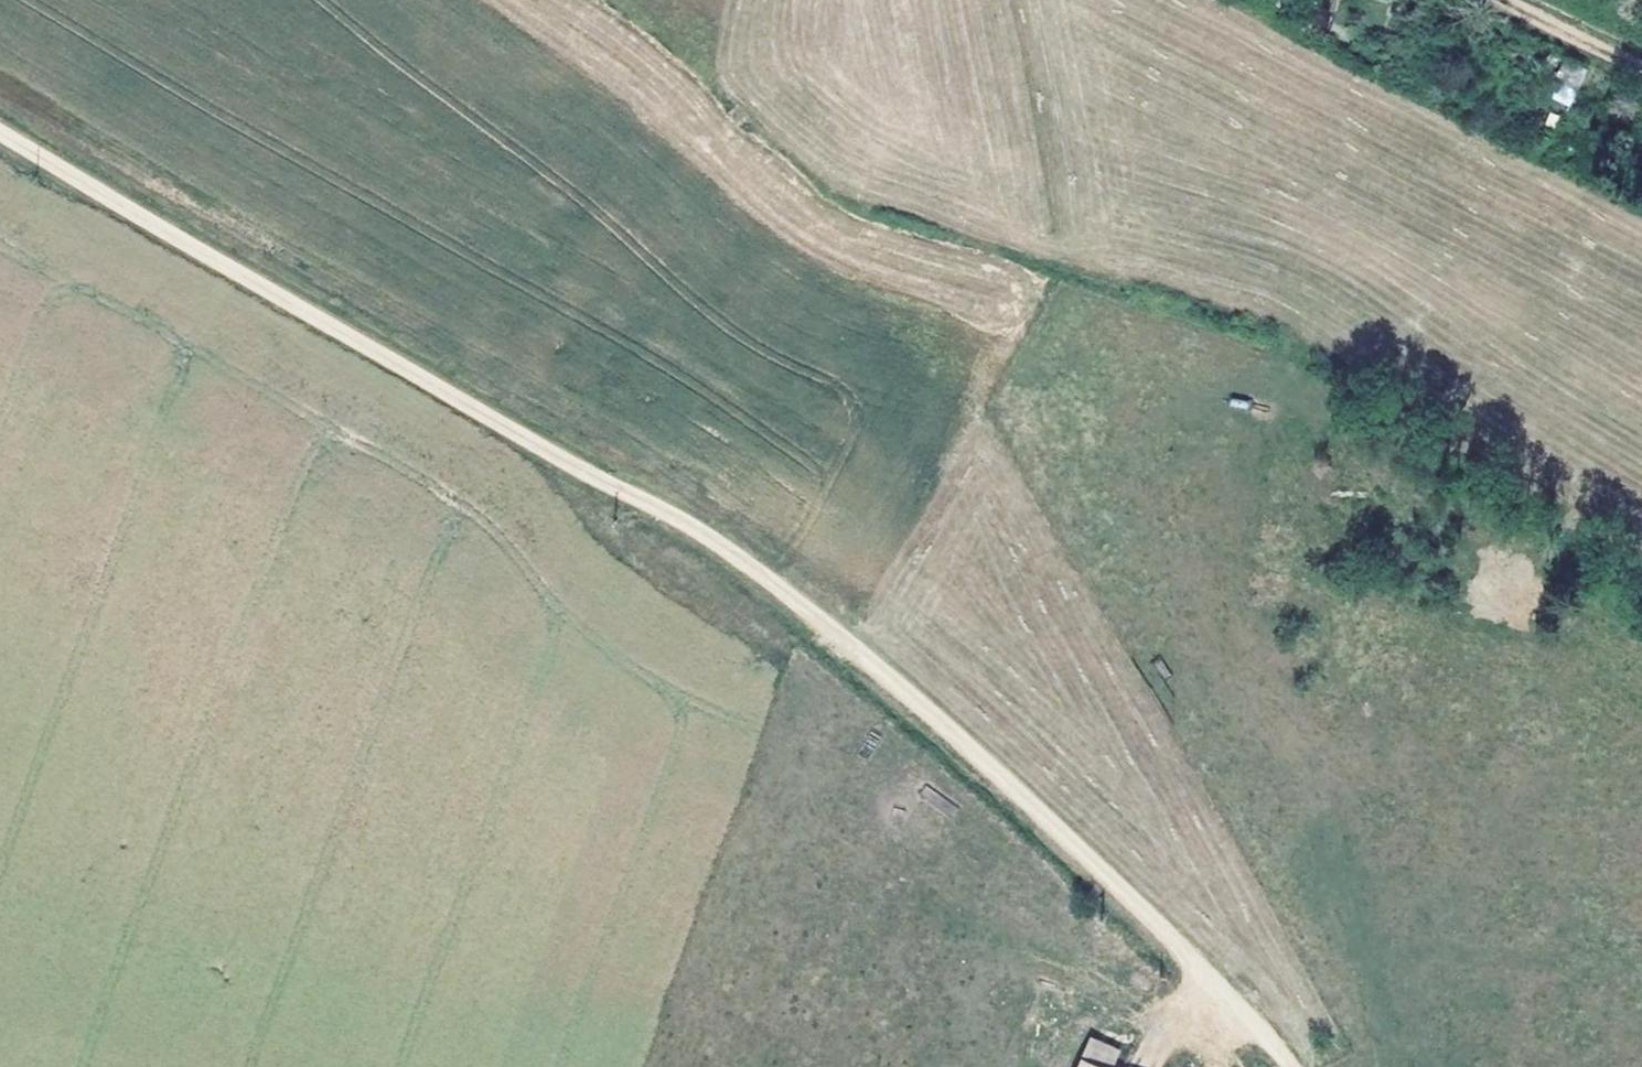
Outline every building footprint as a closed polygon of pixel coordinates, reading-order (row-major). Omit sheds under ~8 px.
[(1585,69),(1565,59),(1556,80),(1575,89),(1585,69)] [(1575,89),(1556,80),(1548,95),(1568,105),(1575,89)] [(1091,1039),(1082,1060),(1097,1066),(1111,1066),(1118,1051),(1091,1039)]
